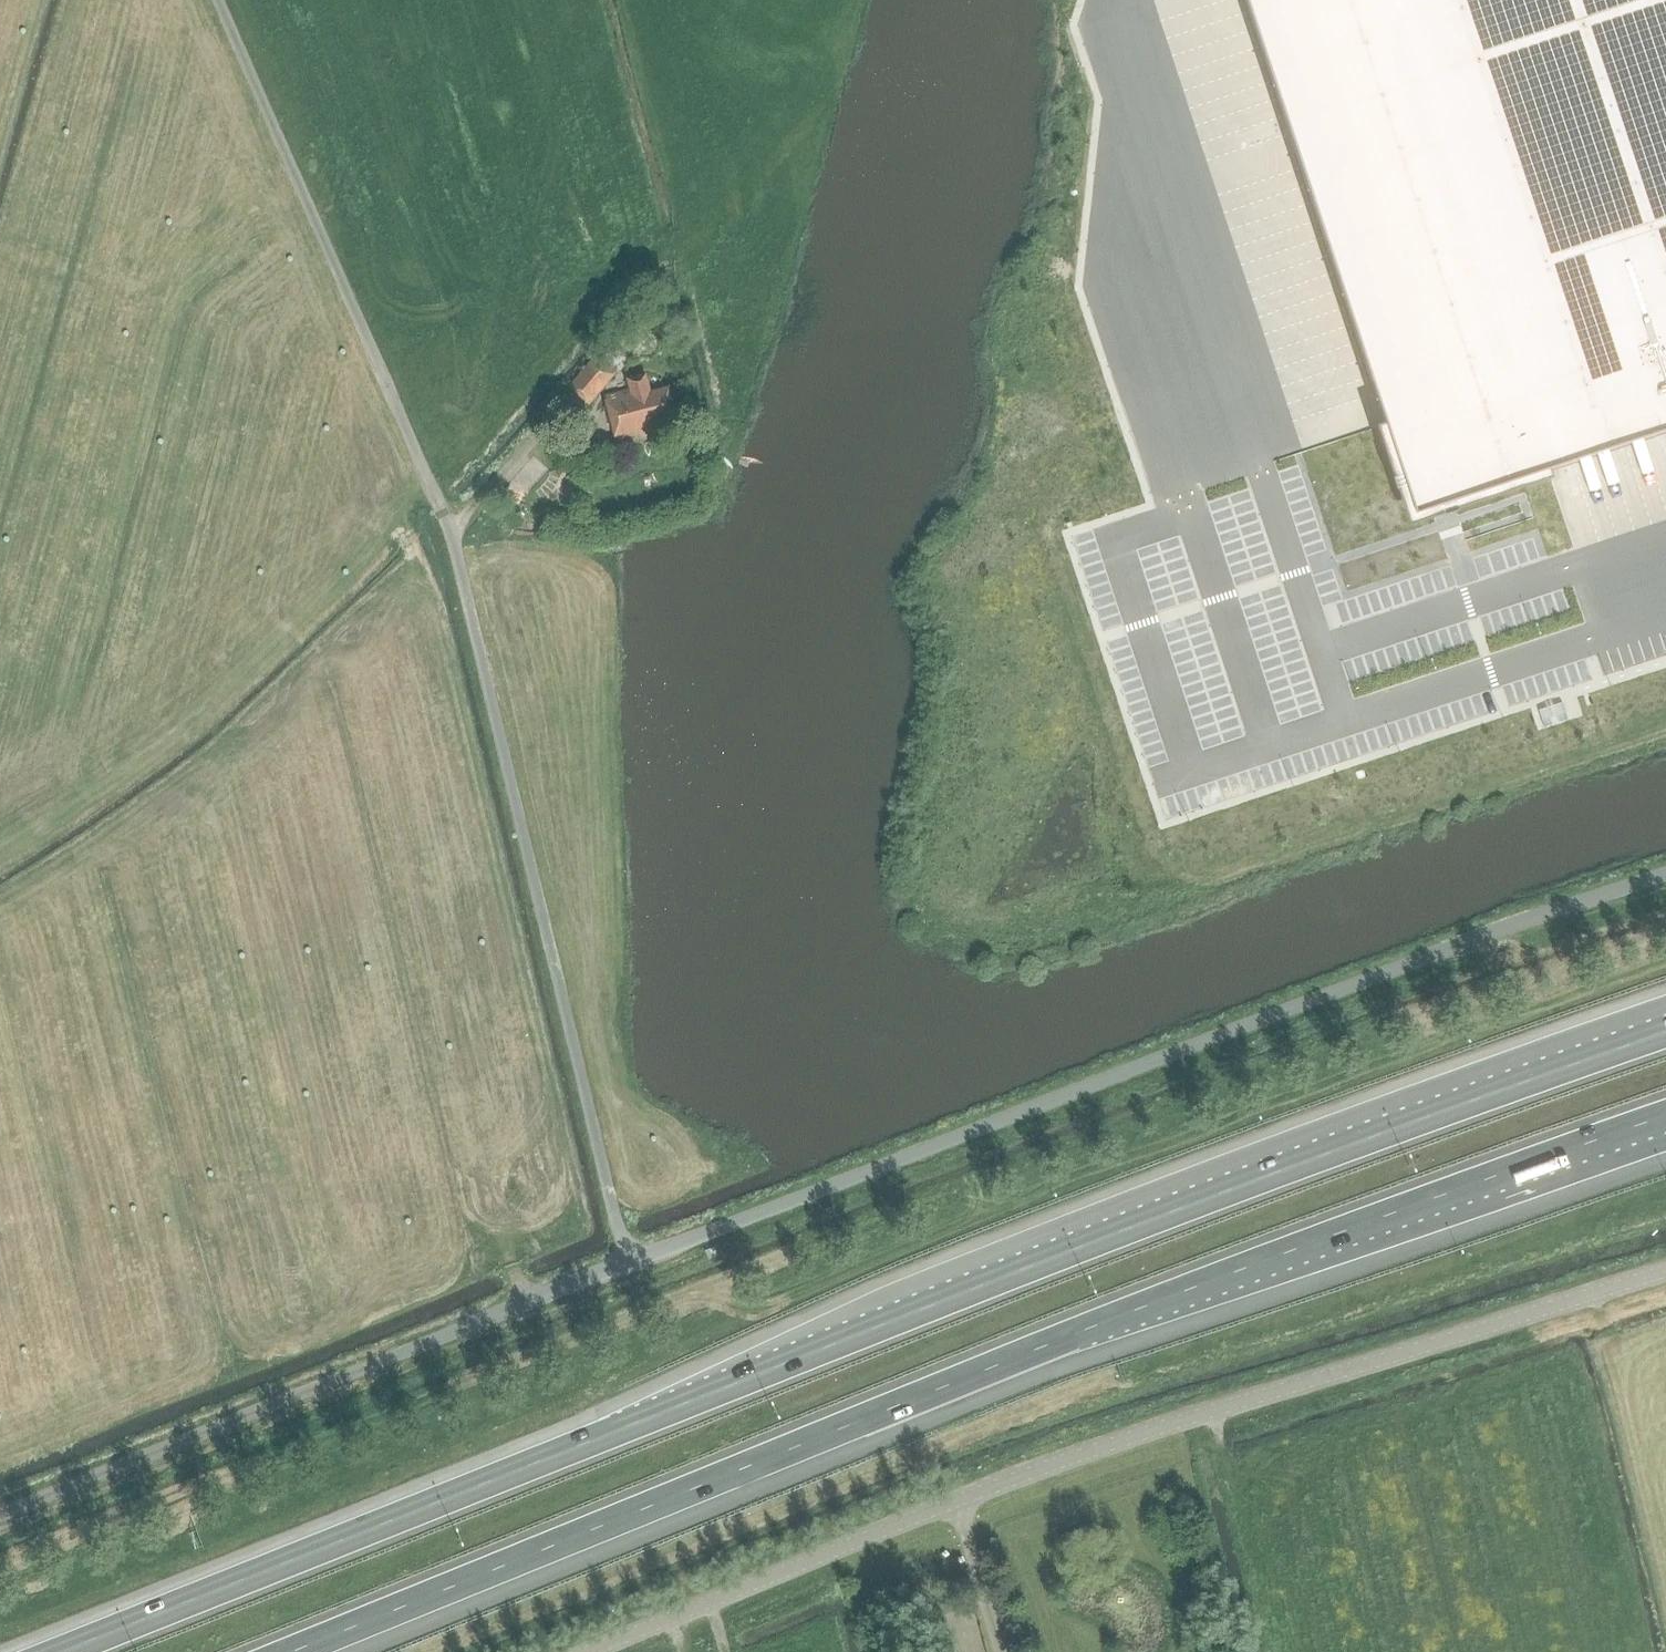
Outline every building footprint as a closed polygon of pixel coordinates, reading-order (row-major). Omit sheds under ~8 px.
[(1383,425),(1375,428),(1383,453),(1391,450),(1413,517),(1440,508),(1524,481),(1526,489),(1551,480),(1548,472),(1665,433),(1665,0),(1243,0),(1383,425)] [(613,373),(593,357),(567,390),(588,406),(613,373)] [(604,397),(616,442),(649,433),(648,431),(659,428),(658,425),(677,420),(668,388),(650,393),(645,375),(627,380),(630,390),(604,397)]
